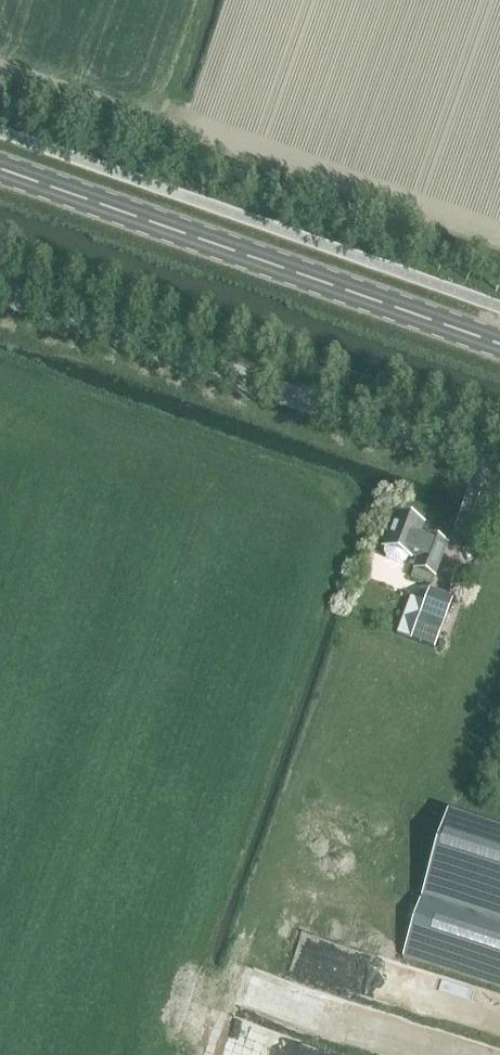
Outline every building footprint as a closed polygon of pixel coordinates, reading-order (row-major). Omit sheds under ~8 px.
[(475,477),(468,502),(478,504),(485,479),(475,477)] [(412,579),(431,586),(447,545),(427,538),(426,538),(420,536),(423,525),(395,515),(383,549),(386,550),(385,555),(387,559),(391,561),(399,564),(402,565),(406,563),(409,559),(411,560),(412,559),(418,561),(412,579)] [(398,634),(436,648),(454,600),(430,590),(425,602),(412,597),(398,634)] [(404,956),(499,988),(499,832),(450,815),(421,905),(415,922),(404,956)]
